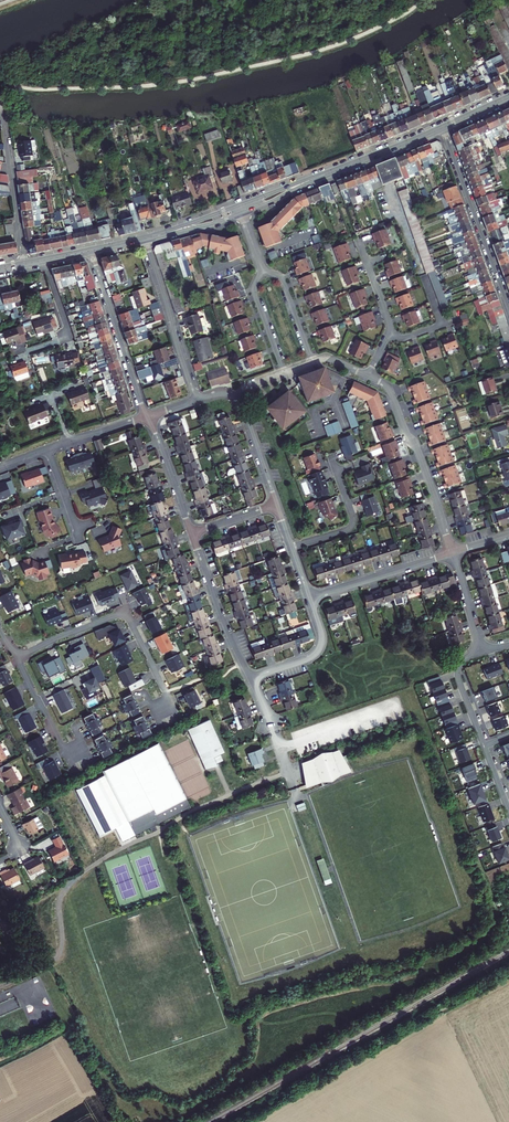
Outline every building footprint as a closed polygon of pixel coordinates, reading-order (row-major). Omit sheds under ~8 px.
[(488,68),(495,65),(503,60),(502,58),(501,55),(486,62),(486,64),(488,68)] [(504,61),(503,60),(495,65),(500,74),(504,72),(508,70),(507,69),(505,65),(504,61)] [(414,90),(403,61),(397,63),(408,93),(414,90)] [(484,65),(491,80),(499,76),(500,75),(500,74),(495,65),(488,68),(486,64),(484,65)] [(487,86),(493,83),(491,80),(484,65),(478,68),(482,75),(486,83),(487,86)] [(480,86),(486,83),(482,75),(476,78),(480,86)] [(471,82),(469,76),(466,78),(469,83),(464,85),(467,90),(474,87),(471,82)] [(499,76),(491,80),(493,83),(496,89),(501,87),(504,86),(503,84),(499,76)] [(438,91),(441,98),(449,95),(445,86),(443,79),(442,78),(440,79),(442,84),(437,86),(438,91)] [(474,89),(480,86),(476,78),(473,79),(474,80),(471,82),(474,87),(474,89)] [(462,92),(467,90),(464,85),(463,81),(458,83),(462,92)] [(448,85),(445,86),(449,95),(450,98),(459,95),(459,93),(454,82),(450,84),(448,85)] [(487,86),(486,83),(480,86),(486,97),(489,96),(492,95),(487,86)] [(496,89),(493,83),(487,86),(492,95),(495,93),(498,92),(496,89)] [(486,97),(480,86),(474,89),(480,100),(483,98),(486,97)] [(474,89),(474,87),(467,90),(472,103),(476,101),(480,100),(474,89)] [(419,100),(421,106),(428,103),(423,89),(416,92),(419,100)] [(428,103),(430,107),(443,101),(441,98),(434,101),(431,93),(429,90),(428,90),(424,92),(428,103)] [(472,103),(467,90),(462,92),(459,93),(459,95),(464,106),(472,103)] [(438,91),(431,93),(434,101),(441,98),(438,91)] [(464,106),(459,95),(450,98),(455,110),(460,108),(464,106)] [(455,110),(450,98),(443,101),(447,114),(451,112),(455,110)] [(447,114),(443,101),(430,107),(434,119),(442,116),(447,114)] [(394,113),(397,121),(404,118),(401,110),(398,112),(395,104),(391,106),(394,113)] [(388,116),(394,113),(391,106),(386,108),(388,116)] [(307,111),(306,107),(294,110),(295,115),(307,111)] [(404,109),(401,110),(404,118),(412,115),(409,107),(404,109)] [(434,119),(430,107),(423,110),(427,123),(431,121),(434,119)] [(427,123),(423,110),(416,113),(421,125),(424,124),(427,123)] [(496,115),(500,126),(506,123),(506,122),(503,112),(499,114),(496,115)] [(397,121),(394,113),(388,116),(387,116),(390,124),(397,121)] [(416,113),(412,115),(404,118),(409,130),(416,127),(421,125),(416,113)] [(491,117),(495,128),(500,126),(496,115),(493,116),(491,117)] [(383,127),(390,124),(387,116),(380,119),(381,120),(383,127)] [(485,120),(490,130),(495,128),(491,117),(488,119),(485,120)] [(409,130),(404,118),(397,121),(402,133),(406,132),(409,130)] [(371,132),(377,129),(374,122),(372,123),(370,120),(367,121),(371,132)] [(377,129),(383,127),(381,120),(374,122),(377,129)] [(479,134),(480,135),(484,134),(490,130),(485,120),(481,122),(475,124),(479,134)] [(360,124),(364,135),(371,132),(367,121),(360,124)] [(402,133),(397,121),(390,124),(395,136),(399,135),(402,133)] [(191,127),(189,122),(177,126),(179,131),(191,127)] [(506,123),(500,126),(505,136),(505,137),(508,135),(508,132),(506,123)] [(352,140),(364,136),(364,135),(360,124),(354,126),(356,130),(349,133),(352,140)] [(395,136),(390,124),(383,127),(388,139),(392,138),(395,136)] [(474,136),(479,134),(475,124),(472,126),(469,127),(473,136),(474,136)] [(505,136),(500,126),(495,128),(499,135),(502,134),(503,137),(505,136)] [(388,139),(383,127),(377,129),(382,142),(385,140),(388,139)] [(468,139),(469,138),(472,137),(473,136),(469,127),(466,128),(464,129),(468,139)] [(499,135),(495,128),(490,130),(494,138),(499,136),(499,135)] [(382,142),(377,129),(371,132),(375,144),(379,143),(382,142)] [(459,132),(463,141),(468,139),(464,129),(462,130),(459,132)] [(220,137),(218,130),(204,135),(207,142),(220,137)] [(490,130),(484,134),(487,139),(489,138),(494,148),(497,146),(497,145),(494,138),(490,130)] [(375,144),(371,132),(364,135),(364,136),(369,147),(372,146),(375,144)] [(453,137),(456,146),(464,142),(463,141),(459,132),(454,134),(454,135),(453,137)] [(480,135),(479,134),(474,136),(477,141),(477,142),(480,141),(482,140),(480,135)] [(369,147),(364,136),(352,140),(356,152),(363,149),(369,147)] [(469,138),(468,139),(463,141),(464,142),(465,142),(467,147),(469,146),(472,145),(469,138)] [(22,157),(33,156),(32,151),(36,151),(35,140),(18,143),(19,148),(20,148),(22,157)] [(497,145),(497,146),(501,153),(508,150),(508,140),(497,145)] [(430,144),(434,153),(438,152),(438,151),(443,149),(441,143),(437,141),(430,144)] [(465,142),(464,142),(456,146),(458,152),(467,147),(465,142)] [(434,153),(430,144),(427,145),(423,147),(427,157),(434,153)] [(460,156),(471,152),(469,146),(467,147),(458,152),(459,154),(460,156)] [(418,149),(421,159),(427,157),(423,147),(420,148),(418,149)] [(234,159),(246,155),(243,148),(231,153),(234,159)] [(479,148),(471,152),(473,156),(478,154),(480,153),(481,153),(479,148)] [(412,152),(415,161),(418,160),(421,159),(418,149),(415,150),(412,152)] [(407,154),(410,164),(415,161),(412,152),(409,153),(407,154)] [(440,157),(438,152),(434,153),(427,157),(431,167),(435,165),(433,160),(440,157)] [(462,161),(473,156),(471,152),(460,156),(461,159),(462,161)] [(249,164),(250,167),(254,165),(250,153),(246,155),(249,164)] [(401,156),(405,166),(410,164),(407,154),(404,155),(401,156)] [(249,164),(246,155),(234,159),(237,168),(249,164)] [(396,158),(400,168),(405,166),(401,156),(399,157),(396,158)] [(464,166),(474,161),(473,156),(462,161),(463,164),(464,166)] [(431,167),(427,157),(421,159),(424,166),(425,169),(431,167)] [(266,171),(268,176),(278,172),(277,169),(275,162),(274,158),(263,162),(266,171)] [(380,177),(381,181),(383,186),(387,184),(403,177),(400,168),(396,158),(390,160),(383,163),(380,165),(376,167),(380,177)] [(275,162),(277,169),(283,167),(282,162),(278,163),(278,161),(275,162)] [(419,172),(415,161),(410,164),(414,173),(416,173),(419,172)] [(465,171),(476,166),(474,161),(464,166),(464,168),(465,171)] [(266,171),(263,162),(260,163),(257,164),(260,173),(266,171)] [(257,164),(254,165),(250,167),(253,176),(260,173),(257,164)] [(414,173),(410,164),(405,166),(409,176),(414,174),(414,173)] [(283,167),(287,178),(293,175),(299,173),(297,165),(290,167),(289,165),(283,167)] [(208,176),(209,178),(214,176),(211,166),(202,169),(204,175),(205,177),(208,176)] [(409,176),(405,166),(400,168),(403,177),(404,179),(409,177),(409,176)] [(467,176),(478,171),(476,166),(465,171),(466,173),(467,176)] [(287,178),(283,167),(277,169),(278,172),(281,180),(287,178)] [(373,168),(371,169),(375,179),(380,177),(376,167),(373,168)] [(241,182),(246,181),(243,171),(242,168),(237,170),(241,182)] [(38,174),(37,169),(17,172),(17,176),(17,179),(31,177),(38,176),(38,174)] [(366,171),(369,181),(375,179),(371,169),(368,170),(366,171)] [(233,181),(229,170),(219,174),(222,184),(233,181)] [(247,178),(244,170),(243,171),(246,181),(253,178),(253,176),(247,178)] [(268,176),(266,171),(260,173),(265,187),(268,185),(270,184),(268,176)] [(360,173),(363,184),(369,181),(366,171),(362,172),(360,173)] [(480,176),(479,175),(478,171),(467,176),(468,178),(469,181),(480,176)] [(281,180),(278,172),(268,176),(270,184),(276,182),(281,180)] [(265,187),(260,173),(253,176),(253,178),(257,190),(261,188),(265,187)] [(354,175),(358,186),(363,184),(360,173),(357,174),(354,175)] [(9,183),(8,176),(7,175),(0,174),(0,182),(9,183)] [(212,188),(209,178),(208,176),(205,177),(204,175),(197,178),(197,181),(194,182),(195,187),(197,187),(198,192),(212,188)] [(347,189),(347,190),(354,187),(358,186),(354,175),(348,177),(343,179),(347,189)] [(471,185),(482,181),(480,176),(469,181),(470,183),(471,185)] [(29,184),(32,184),(31,177),(17,179),(18,186),(29,184)] [(246,181),(241,182),(242,185),(245,194),(252,192),(257,190),(253,178),(246,181)] [(487,179),(482,181),(484,186),(491,183),(492,183),(490,178),(487,179)] [(337,181),(341,191),(347,189),(343,179),(340,180),(337,181)] [(371,185),(369,181),(363,184),(367,194),(368,196),(370,195),(369,193),(373,192),(373,190),(371,185)] [(383,186),(381,181),(376,183),(371,185),(373,190),(383,186)] [(472,190),(484,186),(482,181),(471,185),(472,188),(472,190)] [(453,182),(439,187),(440,192),(455,186),(453,182)] [(30,193),(30,192),(29,184),(18,186),(19,189),(20,195),(30,193)] [(328,191),(331,189),(329,184),(325,186),(319,188),(323,198),(330,196),(328,191)] [(367,194),(363,184),(358,186),(361,195),(361,196),(367,194)] [(242,185),(237,187),(240,196),(245,194),(242,185)] [(474,195),(485,191),(484,186),(472,190),(473,193),(474,195)] [(348,194),(350,199),(355,197),(357,197),(354,187),(347,190),(348,194)] [(449,202),(460,198),(457,191),(455,187),(443,191),(448,203),(449,202)] [(309,204),(323,198),(319,188),(312,191),(305,193),(309,204)] [(335,199),(331,189),(328,191),(330,196),(323,198),(325,203),(335,199)] [(475,197),(476,200),(487,196),(485,191),(474,195),(475,197)] [(38,192),(30,193),(32,202),(39,201),(38,192)] [(32,202),(30,193),(20,195),(20,199),(21,204),(32,202)] [(192,204),(189,193),(171,199),(175,209),(192,204)] [(294,199),(303,208),(309,205),(309,204),(305,193),(300,195),(296,197),(294,199)] [(139,209),(148,206),(146,198),(145,195),(132,199),(133,203),(138,221),(142,220),(139,209)] [(152,204),(150,197),(146,198),(148,206),(152,218),(157,216),(157,217),(161,216),(160,215),(161,215),(161,213),(166,212),(164,205),(165,205),(164,201),(163,202),(161,195),(159,196),(160,200),(157,201),(157,203),(152,204)] [(479,207),(489,202),(487,196),(476,200),(477,203),(479,207)] [(461,198),(460,198),(449,202),(452,209),(453,209),(464,205),(461,198)] [(303,208),(294,199),(275,218),(271,222),(271,223),(270,223),(271,224),(271,225),(270,226),(269,224),(258,228),(266,248),(282,242),(281,239),(282,238),(285,236),(280,231),(303,208)] [(500,202),(499,199),(496,200),(493,201),(489,202),(492,208),(499,206),(498,203),(500,202)] [(39,201),(32,202),(33,210),(40,209),(39,201)] [(22,211),(33,210),(32,202),(21,204),(21,207),(22,211)] [(481,212),(492,208),(489,202),(479,207),(480,210),(481,212)] [(133,217),(136,229),(140,228),(138,221),(133,203),(129,205),(133,217)] [(464,205),(453,209),(456,215),(466,211),(465,208),(464,205)] [(152,218),(148,206),(139,209),(142,220),(147,218),(147,220),(152,219),(152,218)] [(492,208),(494,214),(498,213),(497,210),(500,209),(499,206),(492,208)] [(82,219),(89,217),(86,207),(83,208),(79,209),(82,219)] [(103,221),(104,226),(109,225),(116,223),(113,215),(112,208),(107,210),(110,219),(103,221)] [(483,218),(494,214),(492,208),(481,212),(482,215),(483,218)] [(456,215),(453,209),(452,209),(441,214),(442,215),(443,215),(445,219),(448,218),(456,215)] [(62,220),(61,211),(54,213),(55,218),(55,222),(57,221),(62,220)] [(466,211),(456,215),(458,221),(468,218),(467,214),(466,211)] [(120,213),(113,215),(116,223),(116,224),(122,222),(122,220),(120,213)] [(494,214),(497,222),(505,219),(504,215),(499,217),(498,213),(494,214)] [(497,222),(494,214),(483,218),(484,223),(486,227),(497,222)] [(458,221),(456,215),(448,218),(450,224),(458,221)] [(89,217),(82,219),(83,221),(84,224),(86,231),(99,228),(98,226),(93,226),(89,217)] [(137,232),(136,229),(133,217),(122,220),(122,222),(126,235),(133,233),(137,232)] [(313,218),(306,221),(308,228),(315,225),(313,218)] [(468,218),(458,221),(461,228),(471,224),(470,221),(468,218)] [(497,222),(500,228),(504,227),(502,223),(506,221),(505,219),(497,222)] [(461,228),(458,221),(450,224),(452,231),(456,229),(461,228)] [(80,232),(86,231),(84,224),(81,225),(80,222),(77,223),(80,232)] [(126,235),(122,222),(116,224),(120,236),(122,235),(126,235)] [(488,233),(500,228),(497,222),(486,227),(487,229),(488,233)] [(12,226),(12,223),(5,225),(6,236),(14,234),(13,232),(12,226)] [(74,234),(80,232),(77,223),(71,224),(71,226),(74,234)] [(471,224),(461,228),(462,231),(463,234),(473,230),(472,227),(471,224)] [(109,225),(104,226),(99,228),(102,240),(107,239),(111,238),(109,231),(110,231),(109,225)] [(74,234),(71,226),(65,228),(65,230),(67,236),(74,234)] [(27,245),(35,244),(35,240),(34,236),(32,227),(24,228),(25,232),(26,240),(27,245)] [(102,240),(99,228),(86,231),(89,243),(95,241),(102,240)] [(500,229),(491,232),(495,243),(504,240),(500,229)] [(385,230),(372,235),(374,242),(376,241),(377,243),(379,249),(391,245),(385,230)] [(473,230),(463,234),(465,241),(475,237),(474,233),(473,230)] [(89,243),(86,231),(80,232),(83,244),(85,243),(89,243)] [(83,244),(80,232),(74,234),(76,245),(79,245),(83,244)] [(225,238),(217,236),(206,234),(201,233),(199,234),(200,237),(193,240),(196,250),(202,248),(201,247),(204,246),(210,247),(209,250),(215,251),(214,253),(219,254),(220,250),(223,250),(222,255),(227,256),(227,257),(229,262),(245,256),(238,236),(230,239),(229,239),(228,241),(227,240),(226,239),(226,238),(225,238)] [(76,245),(74,234),(67,236),(69,247),(73,246),(76,245)] [(312,237),(314,244),(321,241),(319,234),(312,237)] [(465,241),(463,234),(453,238),(452,238),(454,245),(465,241)] [(69,247),(67,236),(61,237),(63,248),(66,247),(69,247)] [(186,257),(197,253),(196,250),(193,240),(191,236),(186,238),(180,239),(183,249),(185,256),(186,257)] [(63,248),(61,237),(55,238),(57,249),(60,248),(63,248)] [(475,237),(465,241),(468,247),(478,243),(477,240),(475,237)] [(44,252),(46,251),(43,240),(43,238),(35,240),(35,244),(37,253),(44,252)] [(57,249),(55,238),(49,239),(52,250),(53,250),(57,249)] [(52,250),(49,239),(43,240),(46,251),(52,250)] [(172,242),(175,252),(183,249),(180,239),(176,241),(172,242)] [(468,247),(465,241),(454,245),(453,245),(455,249),(453,250),(454,253),(460,250),(468,247)] [(0,244),(0,255),(6,254),(17,253),(15,242),(0,244)] [(166,261),(177,258),(175,252),(172,242),(167,243),(161,245),(163,252),(165,256),(166,260),(166,261)] [(495,251),(505,247),(503,242),(493,245),(494,249),(495,251)] [(478,243),(468,247),(470,254),(480,250),(479,247),(478,243)] [(37,253),(35,244),(27,245),(28,252),(31,254),(34,254),(37,253)] [(350,251),(347,244),(334,249),(339,264),(351,260),(349,253),(348,251),(350,251)] [(470,254),(468,247),(460,250),(462,257),(470,254)] [(507,252),(505,247),(495,251),(496,253),(497,256),(507,252)] [(175,252),(177,258),(185,256),(183,249),(175,252)] [(480,250),(470,254),(472,260),(483,256),(481,253),(480,250)] [(268,253),(271,261),(278,258),(275,251),(268,253)] [(292,257),(294,263),(306,259),(307,258),(305,252),(292,257)] [(507,252),(497,256),(498,259),(499,262),(508,258),(508,257),(507,252)] [(111,268),(119,265),(115,254),(111,255),(107,256),(111,268)] [(472,260),(470,254),(462,257),(461,257),(463,264),(472,260)] [(103,270),(111,268),(107,256),(104,257),(101,258),(100,260),(103,270)] [(186,257),(185,256),(177,258),(184,278),(192,275),(190,269),(189,266),(186,257)] [(483,256),(472,260),(475,266),(485,262),(484,260),(483,256)] [(200,261),(203,268),(210,266),(208,258),(200,261)] [(499,262),(500,264),(501,267),(508,264),(508,258),(499,262)] [(295,272),(297,276),(310,271),(306,259),(294,263),(296,269),(297,271),(295,272)] [(467,269),(475,266),(472,260),(463,264),(466,270),(467,269)] [(83,277),(90,275),(87,262),(84,261),(82,262),(79,263),(82,274),(83,277)] [(396,261),(385,265),(387,271),(388,273),(386,274),(388,278),(401,273),(396,261)] [(485,262),(475,266),(477,273),(487,269),(486,265),(485,262)] [(72,264),(75,275),(82,274),(79,263),(75,263),(72,264)] [(67,265),(70,276),(75,275),(72,264),(69,265),(67,265)] [(508,271),(508,264),(501,267),(502,270),(503,273),(508,271)] [(65,278),(70,276),(67,265),(64,266),(62,266),(65,278)] [(119,265),(111,268),(113,272),(115,280),(117,284),(121,283),(117,271),(124,269),(123,268),(120,266),(119,267),(119,265)] [(56,267),(60,279),(65,278),(62,266),(59,267),(56,267)] [(472,274),(477,273),(475,266),(467,269),(469,274),(464,275),(465,277),(472,274)] [(51,269),(55,280),(60,279),(56,267),(54,268),(51,269)] [(355,267),(342,272),(348,286),(359,282),(357,276),(356,274),(358,273),(355,267)] [(124,269),(117,271),(121,283),(128,281),(124,269)] [(487,269),(477,273),(479,279),(489,275),(488,272),(487,269)] [(108,283),(115,280),(113,272),(105,275),(108,283)] [(83,277),(82,274),(75,275),(77,281),(78,285),(83,284),(83,285),(86,285),(85,283),(83,277)] [(90,275),(83,277),(85,283),(86,285),(87,290),(95,288),(90,275)] [(312,275),(298,280),(300,284),(302,283),(302,285),(305,291),(316,287),(312,275)] [(489,275),(479,279),(480,282),(481,285),(492,281),(491,278),(489,275)] [(403,277),(389,282),(391,286),(392,285),(393,287),(395,293),(407,289),(403,277)] [(63,286),(60,279),(55,280),(58,289),(63,287),(63,286)] [(222,290),(230,287),(227,281),(215,286),(217,292),(222,290)] [(492,281),(481,285),(483,291),(494,287),(493,284),(492,281)] [(233,286),(230,287),(222,290),(226,302),(240,297),(238,293),(236,293),(236,292),(233,286)] [(494,287),(483,291),(485,294),(486,297),(496,293),(495,290),(494,287)] [(133,296),(136,305),(137,308),(150,304),(148,300),(147,300),(144,294),(145,294),(144,288),(132,292),(133,296)] [(350,294),(356,309),(368,305),(365,299),(365,297),(366,296),(364,289),(350,294)] [(9,292),(11,303),(20,301),(17,290),(9,292)] [(44,291),(40,292),(43,304),(53,302),(52,297),(46,298),(44,291)] [(1,294),(3,305),(11,303),(9,292),(1,294)] [(318,292),(305,297),(306,301),(308,301),(309,302),(311,308),(322,304),(318,292)] [(496,293),(486,297),(488,304),(499,300),(497,296),(496,293)] [(122,300),(120,294),(112,297),(113,300),(114,302),(122,300)] [(409,294),(395,299),(397,303),(399,302),(399,304),(402,310),(413,306),(409,294)] [(183,305),(180,296),(179,297),(171,299),(176,315),(186,312),(185,312),(184,308),(183,305)] [(481,307),(488,304),(486,297),(479,299),(478,300),(481,307)] [(478,314),(483,312),(482,311),(481,307),(478,300),(474,301),(478,314)] [(488,304),(481,307),(482,311),(500,304),(499,300),(488,304)] [(91,303),(89,304),(91,310),(100,306),(100,304),(99,301),(91,303)] [(243,305),(241,301),(228,306),(232,318),(244,314),(241,307),(241,306),(243,305)] [(82,312),(91,310),(89,304),(80,307),(82,312)] [(100,306),(91,310),(92,314),(102,311),(101,309),(100,306)] [(16,307),(13,308),(14,313),(15,319),(21,317),(21,315),(18,316),(16,307)] [(153,316),(161,313),(160,310),(159,308),(151,310),(153,316)] [(132,310),(128,311),(130,317),(138,315),(136,309),(134,309),(132,310)] [(324,309),(311,314),(312,318),(314,318),(315,320),(317,326),(329,321),(324,309)] [(495,317),(494,313),(492,309),(489,310),(493,323),(497,321),(495,317)] [(493,323),(489,310),(487,311),(492,325),(498,323),(497,321),(493,323)] [(102,311),(92,314),(94,320),(104,316),(103,314),(102,311)] [(120,321),(130,317),(128,311),(126,312),(118,315),(119,318),(120,321)] [(403,316),(402,316),(403,320),(405,320),(406,321),(408,327),(420,323),(415,311),(413,312),(403,316)] [(372,312),(359,317),(364,332),(376,328),(374,321),(373,320),(375,319),(372,312)] [(161,314),(153,316),(155,322),(163,319),(161,314)] [(138,315),(130,317),(132,323),(139,321),(140,321),(138,315)] [(203,332),(202,327),(199,319),(198,315),(184,319),(186,326),(187,326),(190,325),(191,330),(192,335),(203,332)] [(104,316),(94,320),(96,325),(106,322),(105,319),(104,316)] [(42,332),(44,331),(45,333),(53,330),(52,328),(49,319),(48,317),(33,323),(36,334),(37,333),(42,332)] [(122,327),(132,323),(130,317),(120,321),(121,324),(122,327)] [(249,322),(247,318),(234,323),(238,335),(250,331),(248,325),(247,323),(249,322)] [(470,325),(468,318),(461,320),(458,321),(460,327),(470,325)] [(139,321),(132,323),(134,329),(141,327),(139,321)] [(96,325),(94,326),(96,331),(107,327),(107,325),(106,322),(96,325)] [(124,332),(134,329),(132,323),(122,327),(123,329),(124,332)] [(134,329),(136,335),(144,333),(147,332),(145,325),(141,327),(134,329)] [(3,333),(6,343),(15,341),(16,344),(26,341),(24,335),(21,327),(3,333)] [(107,327),(96,331),(98,337),(109,333),(108,330),(107,327)] [(331,327),(317,332),(319,336),(321,335),(321,337),(324,343),(335,339),(331,327)] [(126,339),(136,335),(134,329),(124,332),(125,335),(126,339)] [(109,333),(98,337),(100,342),(111,339),(110,336),(109,333)] [(144,333),(136,335),(138,341),(146,339),(144,333)] [(458,347),(453,334),(449,335),(450,337),(448,338),(442,340),(446,351),(458,347)] [(128,345),(138,341),(136,335),(126,339),(127,341),(128,345)] [(255,339),(254,335),(240,340),(245,352),(256,348),(254,342),(253,340),(255,339)] [(100,342),(98,337),(91,339),(92,341),(90,342),(91,345),(93,345),(100,342)] [(200,363),(213,359),(207,338),(194,341),(200,363)] [(111,339),(100,342),(102,348),(113,344),(112,341),(111,339)] [(356,340),(350,354),(361,359),(363,353),(364,352),(366,353),(369,346),(356,340)] [(431,344),(424,346),(429,358),(441,353),(436,340),(432,342),(432,343),(431,344)] [(113,344),(102,348),(103,354),(115,350),(114,347),(113,344)] [(413,350),(407,353),(412,364),(424,360),(419,346),(415,348),(415,350),(413,350)] [(169,360),(165,347),(154,351),(157,359),(158,364),(169,360)] [(508,367),(508,348),(507,349),(500,352),(506,368),(508,367)] [(115,350),(103,354),(105,359),(117,355),(116,353),(115,350)] [(56,361),(57,368),(69,366),(69,367),(74,367),(74,364),(79,363),(78,352),(72,353),(72,352),(64,354),(64,355),(62,355),(61,353),(55,354),(55,355),(56,361)] [(262,357),(260,353),(247,358),(248,362),(250,368),(251,370),(263,365),(260,359),(260,357),(262,357)] [(105,359),(103,354),(97,356),(98,360),(97,361),(97,362),(105,359)] [(117,355),(105,359),(107,365),(119,361),(118,358),(117,355)] [(228,356),(202,363),(203,366),(229,358),(228,356)] [(392,360),(386,357),(384,361),(385,362),(385,363),(382,369),(393,374),(399,363),(398,362),(392,360)] [(176,358),(169,360),(158,364),(160,369),(178,363),(176,358)] [(107,365),(105,359),(97,362),(99,367),(107,365)] [(13,377),(14,377),(28,372),(24,361),(10,366),(10,368),(11,370),(13,376),(13,377)] [(119,361),(107,365),(109,370),(120,367),(120,364),(119,361)] [(195,372),(202,370),(200,363),(193,365),(195,372)] [(153,378),(162,375),(160,369),(158,364),(151,366),(149,367),(152,375),(153,378)] [(109,370),(107,365),(99,367),(101,373),(102,372),(109,370)] [(120,367),(109,370),(111,377),(123,374),(122,371),(120,367)] [(141,378),(152,375),(149,367),(138,371),(141,378)] [(307,376),(299,382),(302,390),(307,402),(308,402),(313,400),(325,395),(329,394),(333,392),(328,380),(327,376),(324,368),(306,374),(307,376)] [(111,377),(109,370),(102,372),(105,379),(111,377)] [(225,384),(231,383),(227,370),(207,376),(211,387),(219,384),(225,382),(225,384)] [(29,377),(28,372),(14,377),(15,381),(29,377)] [(123,374),(111,377),(113,383),(124,379),(124,376),(123,374)] [(113,383),(111,377),(105,379),(102,380),(104,386),(106,385),(113,383)] [(170,399),(181,395),(175,378),(165,382),(166,386),(165,386),(167,392),(168,392),(170,399)] [(483,381),(487,394),(497,391),(493,378),(483,381)] [(124,379),(113,383),(115,388),(126,385),(125,382),(124,379)] [(354,381),(347,396),(348,397),(353,395),(367,401),(372,415),(370,415),(372,421),(386,416),(384,410),(380,400),(378,392),(369,388),(363,385),(354,381)] [(482,395),(487,394),(483,381),(478,383),(482,395)] [(412,401),(414,405),(431,399),(424,382),(408,388),(409,392),(412,391),(415,400),(412,401)] [(126,385),(115,388),(117,394),(125,391),(128,390),(127,387),(126,385)] [(75,391),(67,394),(71,405),(78,402),(77,402),(82,400),(82,401),(89,398),(85,387),(78,389),(79,390),(77,391),(75,392),(75,391)] [(128,408),(130,408),(127,399),(125,391),(117,394),(115,395),(121,415),(130,412),(128,408)] [(281,396),(266,408),(266,409),(269,412),(274,418),(276,422),(282,429),(283,428),(287,425),(298,416),(303,413),(304,412),(288,392),(282,397),(281,396)] [(342,403),(351,429),(358,426),(349,401),(342,403)] [(491,419),(503,415),(499,402),(487,405),(491,419)] [(420,422),(422,426),(438,420),(432,403),(415,409),(417,413),(420,412),(423,421),(420,422)] [(23,410),(29,424),(36,422),(35,421),(39,419),(41,420),(43,419),(44,417),(47,416),(45,411),(42,404),(35,407),(35,408),(31,410),(30,408),(23,410)] [(225,417),(218,419),(223,433),(235,429),(234,424),(232,425),(228,416),(225,417)] [(180,419),(185,433),(188,431),(185,420),(184,419),(183,418),(181,418),(180,419)] [(174,436),(185,433),(180,419),(167,423),(169,427),(171,427),(172,429),(174,436)] [(324,426),(328,437),(342,432),(338,421),(324,426)] [(380,442),(394,437),(391,430),(389,430),(389,429),(386,422),(375,427),(380,442)] [(428,443),(430,447),(446,441),(440,424),(423,430),(425,434),(428,433),(431,442),(428,443)] [(504,436),(508,434),(505,426),(492,430),(498,448),(507,446),(504,436)] [(227,446),(238,443),(235,434),(237,433),(235,429),(223,433),(227,446)] [(133,437),(130,431),(125,433),(132,453),(144,449),(143,444),(141,445),(138,436),(133,437)] [(177,451),(189,446),(185,433),(174,436),(177,444),(177,446),(175,446),(177,451)] [(344,452),(343,453),(345,457),(352,455),(357,453),(351,435),(340,439),(342,446),(344,452)] [(101,439),(93,442),(97,451),(104,449),(101,439)] [(387,460),(394,458),(399,456),(397,450),(396,448),(398,448),(395,440),(382,445),(386,457),(387,460)] [(243,451),(241,452),(238,443),(227,446),(232,460),(244,456),(243,451)] [(436,464),(437,468),(454,462),(447,445),(431,451),(432,455),(435,454),(439,463),(436,464)] [(194,460),(191,450),(189,446),(177,451),(178,455),(180,454),(181,455),(184,463),(194,460)] [(132,453),(135,461),(137,467),(147,463),(144,454),(146,453),(144,449),(132,453)] [(66,461),(70,472),(76,470),(77,471),(83,469),(89,467),(89,466),(95,464),(91,452),(86,454),(83,455),(83,454),(82,453),(74,456),(74,457),(74,458),(71,459),(66,461)] [(307,470),(314,468),(319,466),(320,465),(318,460),(316,460),(314,454),(303,458),(307,470)] [(235,468),(237,474),(247,470),(244,461),(246,460),(244,456),(232,460),(235,468)] [(508,463),(508,458),(497,461),(498,466),(502,465),(508,463)] [(402,459),(389,464),(394,479),(406,475),(404,469),(403,467),(405,466),(402,459)] [(199,473),(194,460),(184,463),(186,471),(187,473),(185,473),(186,478),(199,473)] [(359,470),(353,472),(358,485),(374,479),(370,470),(368,464),(361,467),(362,470),(359,471),(359,470)] [(444,485),(445,489),(462,483),(455,466),(439,472),(440,476),(443,475),(446,484),(444,485)] [(46,467),(40,469),(42,476),(49,473),(46,467)] [(228,477),(237,474),(235,468),(229,470),(228,472),(227,474),(228,477)] [(28,472),(21,475),(26,487),(33,484),(33,485),(44,481),(42,476),(40,469),(33,471),(33,472),(28,473),(28,472)] [(241,487),(254,483),(252,479),(250,479),(247,470),(237,474),(241,487)] [(324,481),(322,477),(323,477),(321,471),(307,476),(309,483),(311,482),(313,488),(314,488),(318,499),(329,494),(327,488),(328,487),(326,482),(325,482),(325,481),(324,481)] [(158,482),(154,472),(146,475),(144,476),(149,490),(161,485),(160,481),(158,482)] [(193,491),(203,487),(199,473),(186,478),(188,482),(190,481),(190,482),(193,491)] [(409,478),(396,483),(401,498),(413,494),(411,487),(410,486),(412,485),(409,478)] [(6,482),(7,483),(11,495),(17,493),(12,480),(6,482)] [(3,498),(3,500),(8,498),(8,497),(11,495),(7,483),(0,485),(0,499),(3,498)] [(252,499),(257,497),(253,488),(255,487),(254,483),(241,487),(248,506),(254,504),(252,499)] [(163,490),(161,485),(149,490),(153,503),(161,501),(164,500),(161,490),(163,490)] [(100,502),(105,504),(108,498),(106,496),(103,487),(96,489),(96,490),(88,493),(87,492),(80,494),(83,503),(86,502),(88,506),(100,502)] [(196,505),(208,500),(203,487),(193,491),(196,498),(196,500),(194,501),(196,505)] [(454,509),(464,505),(460,491),(448,495),(449,500),(451,499),(451,500),(454,509)] [(361,501),(363,507),(364,507),(366,511),(365,512),(367,517),(378,512),(375,504),(377,504),(374,496),(368,498),(361,501)] [(318,503),(321,510),(323,510),(323,511),(324,515),(325,515),(325,516),(326,516),(327,516),(331,521),(337,515),(333,511),(334,510),(333,506),(333,505),(331,498),(318,503)] [(213,514),(209,505),(208,500),(196,505),(197,509),(199,508),(199,509),(202,518),(213,514)] [(150,504),(155,518),(167,514),(166,509),(164,510),(161,501),(153,503),(150,504)] [(414,521),(425,518),(422,508),(424,508),(422,503),(410,507),(414,521)] [(151,519),(155,518),(150,504),(147,506),(151,519)] [(456,523),(469,519),(464,505),(454,509),(456,515),(457,518),(455,519),(456,523)] [(61,530),(57,525),(56,525),(55,524),(52,517),(53,517),(50,508),(38,512),(39,515),(38,516),(40,523),(41,523),(44,531),(45,532),(44,532),(49,538),(52,535),(54,537),(61,530)] [(497,516),(495,512),(491,513),(494,525),(499,523),(497,516)] [(506,513),(497,516),(499,523),(500,526),(508,524),(508,522),(506,513)] [(169,518),(167,514),(155,518),(160,532),(170,528),(167,519),(169,518)] [(21,521),(23,527),(24,526),(21,518),(15,520),(16,523),(21,521)] [(419,535),(431,531),(430,527),(428,527),(425,518),(414,521),(419,535)] [(462,536),(473,533),(469,519),(456,523),(458,527),(459,527),(460,527),(462,536)] [(25,533),(23,527),(21,521),(16,523),(3,528),(7,540),(25,533)] [(256,540),(269,535),(266,524),(256,528),(256,526),(251,527),(256,540)] [(118,537),(121,529),(113,526),(109,536),(105,538),(105,537),(98,540),(101,547),(102,546),(104,551),(115,547),(121,545),(118,537)] [(242,544),(256,540),(251,527),(247,529),(248,531),(239,534),(242,544)] [(173,537),(170,528),(160,532),(164,545),(177,541),(175,536),(173,537)] [(423,549),(433,545),(430,536),(433,535),(431,531),(419,535),(423,549)] [(229,549),(242,544),(239,534),(229,537),(229,535),(224,537),(229,549)] [(215,554),(227,550),(229,549),(224,537),(220,538),(221,540),(211,543),(215,554)] [(178,545),(177,541),(164,545),(166,549),(163,550),(166,560),(172,557),(179,555),(176,546),(178,545)] [(389,557),(399,554),(396,544),(382,548),(386,560),(390,559),(389,557)] [(384,561),(386,560),(382,548),(368,552),(372,563),(381,560),(382,562),(384,561)] [(228,554),(227,550),(215,554),(216,558),(228,554)] [(508,551),(500,553),(503,563),(508,561),(508,555),(508,551)] [(87,562),(86,552),(66,555),(66,554),(59,555),(61,568),(70,567),(72,568),(77,567),(77,566),(80,565),(80,563),(87,562)] [(363,565),(372,563),(368,552),(355,557),(359,569),(363,568),(362,566),(363,565)] [(183,554),(179,555),(172,557),(177,571),(189,567),(188,562),(186,563),(183,554)] [(282,565),(280,565),(277,556),(267,560),(271,573),(284,569),(282,565)] [(354,570),(359,569),(355,557),(341,561),(344,571),(353,569),(354,568),(354,570)] [(472,575),(485,571),(481,557),(470,561),(473,570),(471,571),(472,575)] [(49,574),(45,561),(38,564),(33,562),(34,561),(33,560),(31,561),(30,558),(24,560),(25,563),(22,564),(26,575),(32,573),(38,576),(39,576),(40,580),(46,578),(45,575),(49,574)] [(344,571),(341,561),(336,562),(327,565),(331,578),(336,576),(335,574),(336,574),(344,571)] [(327,579),(331,578),(327,565),(313,569),(317,580),(325,577),(326,577),(327,579)] [(191,571),(189,567),(177,571),(182,584),(192,581),(189,572),(191,571)] [(276,587),(287,583),(283,574),(285,573),(284,569),(271,573),(276,587)] [(131,570),(120,575),(128,591),(139,585),(131,570)] [(226,589),(238,585),(237,581),(233,571),(223,575),(226,584),(224,585),(226,589)] [(479,588),(489,585),(485,571),(472,575),(474,579),(476,579),(479,588)] [(452,574),(446,575),(450,586),(450,588),(456,586),(452,574)] [(436,590),(450,586),(446,575),(437,578),(436,576),(432,578),(436,590)] [(422,595),(436,590),(432,578),(428,579),(428,581),(419,584),(421,591),(422,595)] [(407,595),(421,591),(419,584),(418,580),(408,583),(408,581),(403,582),(407,595)] [(195,590),(192,581),(182,584),(178,586),(183,599),(186,598),(199,594),(197,589),(195,590)] [(401,597),(407,595),(403,582),(399,584),(400,586),(390,589),(394,599),(401,597)] [(292,592),(290,593),(287,583),(276,587),(281,601),(293,596),(292,592)] [(232,602),(243,598),(241,593),(238,585),(226,589),(227,593),(229,593),(232,602)] [(494,598),(492,594),(489,585),(479,588),(482,598),(480,598),(481,602),(494,598)] [(145,587),(133,593),(135,598),(137,597),(141,605),(151,600),(145,587)] [(115,600),(115,598),(111,590),(111,588),(102,592),(102,593),(96,596),(99,605),(101,606),(106,604),(105,603),(110,601),(110,602),(115,600)] [(380,590),(376,591),(380,604),(394,599),(390,589),(381,592),(380,590)] [(0,596),(0,597),(8,612),(19,607),(11,591),(0,596)] [(366,608),(372,606),(380,604),(376,591),(372,592),(372,594),(363,597),(366,608)] [(200,598),(199,594),(186,598),(188,602),(184,603),(187,613),(191,612),(202,608),(198,599),(200,598)] [(286,614),(296,611),(293,601),(295,600),(293,596),(281,601),(286,614)] [(73,603),(77,615),(94,608),(89,597),(73,603)] [(235,616),(248,612),(243,598),(232,602),(236,612),(234,612),(235,616)] [(487,615),(498,612),(494,598),(481,602),(482,607),(484,606),(487,615)] [(351,617),(357,615),(352,601),(343,604),(342,602),(338,603),(342,616),(350,613),(351,617)] [(328,620),(342,616),(338,603),(333,605),(334,606),(324,610),(328,620)] [(205,617),(202,608),(191,612),(196,625),(208,621),(207,617),(205,617)] [(44,615),(48,626),(58,622),(58,623),(63,621),(60,615),(58,609),(44,615)] [(144,616),(146,621),(154,616),(152,612),(144,616)] [(253,626),(252,625),(249,616),(248,612),(235,616),(237,621),(239,620),(242,629),(253,626)] [(296,612),(286,615),(288,620),(296,617),(295,615),(297,615),(296,612)] [(492,629),(502,626),(498,612),(487,615),(490,625),(488,625),(490,630),(492,629)] [(449,631),(461,627),(460,623),(458,623),(455,614),(444,617),(449,631)] [(154,616),(146,621),(152,633),(161,629),(155,616),(154,616)] [(343,621),(342,616),(328,620),(329,625),(343,621)] [(210,625),(208,621),(196,625),(200,639),(202,638),(211,635),(208,626),(210,625)] [(292,635),(306,630),(311,628),(309,624),(304,626),(291,631),(292,635)] [(110,634),(117,630),(117,629),(117,628),(110,625),(95,631),(98,640),(104,638),(104,637),(110,634)] [(453,645),(464,642),(461,632),(463,631),(461,627),(449,631),(453,645)] [(311,628),(306,630),(309,640),(314,638),(311,628)] [(119,629),(117,630),(110,634),(115,645),(124,640),(119,629)] [(309,640),(306,630),(292,635),(296,647),(300,645),(300,643),(309,640)] [(278,639),(292,635),(291,631),(277,635),(278,639)] [(166,632),(154,638),(162,654),(173,648),(166,632)] [(213,634),(211,635),(202,638),(207,652),(219,647),(218,643),(216,644),(213,634)] [(296,647),(292,635),(278,639),(282,650),(291,647),(292,649),(296,647)] [(273,655),(273,653),(282,650),(278,639),(265,644),(269,656),(273,655)] [(81,649),(85,657),(89,655),(83,643),(74,648),(76,652),(81,649)] [(129,650),(126,644),(113,651),(116,658),(118,657),(122,665),(133,660),(128,650),(129,650)] [(261,645),(251,649),(255,659),(264,656),(265,658),(269,656),(265,644),(261,645)] [(221,651),(219,647),(207,652),(208,655),(203,657),(207,667),(222,662),(219,652),(221,651)] [(70,656),(73,663),(75,667),(82,663),(80,659),(85,657),(81,649),(76,652),(69,655),(70,656)] [(177,654),(166,660),(172,672),(184,667),(177,654)] [(53,659),(59,672),(60,674),(67,670),(60,656),(53,659)] [(49,677),(59,672),(53,659),(44,664),(43,665),(46,671),(49,677)] [(42,673),(46,671),(43,665),(44,664),(43,661),(37,663),(42,673)] [(483,669),(487,679),(502,673),(498,663),(483,669)] [(90,669),(94,678),(97,682),(105,678),(99,664),(90,669)] [(129,667),(118,673),(125,687),(136,681),(129,667)] [(0,673),(0,680),(3,686),(12,681),(8,673),(9,673),(7,669),(1,672),(0,673)] [(439,676),(427,680),(429,684),(441,680),(439,676)] [(96,690),(96,692),(100,690),(97,682),(94,678),(82,684),(85,689),(86,688),(89,694),(96,690)] [(280,697),(292,693),(287,679),(277,683),(280,691),(280,692),(278,693),(280,697)] [(441,680),(429,684),(435,700),(446,695),(441,680)] [(16,687),(4,693),(13,710),(24,704),(17,691),(18,691),(16,687)] [(493,687),(480,692),(482,696),(483,696),(485,702),(497,697),(493,687)] [(86,688),(85,689),(83,690),(87,699),(98,694),(96,692),(96,690),(89,694),(86,688)] [(63,690),(53,695),(62,713),(72,708),(63,690)] [(194,690),(184,695),(190,708),(201,703),(194,690)] [(287,710),(297,707),(292,693),(280,697),(281,702),(283,701),(287,710)] [(125,703),(135,699),(132,694),(122,698),(125,703)] [(446,695),(435,700),(436,703),(448,699),(446,695)] [(247,707),(243,698),(233,701),(238,715),(250,711),(249,706),(247,707)] [(135,700),(135,699),(125,703),(122,705),(124,708),(137,702),(136,700),(135,700)] [(448,699),(436,703),(438,707),(449,703),(448,699)] [(129,711),(138,706),(137,705),(138,704),(137,702),(124,708),(126,712),(129,711)] [(496,702),(486,706),(490,716),(500,712),(496,702)] [(438,707),(441,715),(452,711),(449,703),(438,707)] [(141,712),(138,706),(129,711),(131,716),(141,712)] [(16,719),(18,718),(29,713),(27,710),(14,716),(16,719)] [(238,715),(239,719),(242,728),(242,729),(253,725),(250,716),(251,715),(250,711),(238,715)] [(452,711),(441,715),(444,724),(456,719),(452,711)] [(18,718),(26,733),(37,727),(29,713),(18,718)] [(83,718),(86,723),(95,718),(92,713),(83,718)] [(136,725),(145,720),(143,715),(133,720),(136,725)] [(503,716),(492,720),(494,724),(493,724),(495,731),(507,726),(503,716)] [(95,718),(86,723),(86,725),(85,725),(86,727),(100,721),(98,717),(95,718)] [(220,755),(225,753),(210,719),(188,729),(206,769),(215,767),(214,764),(216,763),(216,764),(223,761),(220,755)] [(456,719),(444,724),(446,729),(456,724),(458,724),(456,719)] [(146,722),(145,720),(136,725),(133,726),(135,730),(148,724),(147,722),(146,722)] [(88,729),(89,731),(99,726),(101,725),(100,721),(86,727),(88,729)] [(140,733),(149,728),(148,726),(149,726),(148,724),(135,730),(137,734),(140,733)] [(446,729),(445,729),(450,743),(462,739),(460,733),(459,733),(458,731),(459,730),(456,724),(446,729)] [(99,726),(89,731),(92,736),(101,731),(99,726)] [(152,733),(149,728),(140,733),(142,738),(152,733)] [(94,739),(96,745),(106,740),(103,735),(94,739)] [(41,736),(28,743),(30,747),(31,746),(37,757),(48,751),(43,743),(44,742),(41,736)] [(106,740),(96,745),(97,746),(96,747),(97,749),(110,743),(108,739),(106,740)] [(99,751),(100,752),(110,748),(112,746),(110,743),(97,749),(98,751),(99,751)] [(104,775),(136,836),(150,828),(151,828),(153,832),(156,830),(154,826),(156,825),(191,807),(158,743),(103,772),(104,775)] [(501,746),(502,750),(504,750),(506,756),(508,755),(508,743),(501,746)] [(466,747),(455,751),(460,763),(471,759),(466,747)] [(110,748),(100,752),(103,757),(112,753),(110,748)] [(261,748),(247,754),(252,766),(253,765),(254,769),(263,766),(262,762),(263,761),(261,754),(263,754),(261,748)] [(318,757),(304,763),(307,773),(303,774),(305,785),(349,770),(344,761),(342,762),(338,750),(326,755),(325,753),(321,754),(318,756),(318,757)] [(40,761),(43,766),(50,762),(47,758),(40,761)] [(43,766),(49,779),(60,773),(53,761),(50,762),(43,766)] [(0,773),(10,768),(8,763),(0,767),(0,773)] [(0,773),(0,776),(2,780),(4,779),(5,782),(8,787),(19,782),(12,767),(10,768),(0,773)] [(475,773),(473,769),(467,771),(463,773),(467,783),(477,779),(475,773)] [(349,770),(305,785),(306,787),(321,782),(331,781),(339,775),(350,771),(349,770)] [(136,836),(104,775),(76,790),(99,836),(105,833),(111,830),(115,828),(122,842),(136,836)] [(480,783),(468,788),(473,803),(485,799),(481,790),(483,789),(480,783)] [(26,800),(25,800),(21,793),(23,792),(20,788),(7,795),(9,799),(11,799),(15,806),(11,808),(15,815),(30,807),(26,800)] [(483,805),(478,807),(483,822),(494,818),(488,803),(483,805)] [(33,819),(38,829),(43,827),(40,823),(41,822),(39,819),(37,817),(33,819)] [(39,830),(38,829),(33,819),(22,824),(24,828),(26,828),(29,834),(39,830)] [(493,828),(487,830),(492,841),(501,837),(497,826),(493,828)] [(54,862),(68,854),(59,836),(52,840),(56,847),(48,851),(54,862)] [(503,848),(494,851),(498,863),(508,859),(507,853),(504,847),(503,848)] [(30,875),(44,868),(39,857),(28,862),(28,861),(24,864),(30,875)] [(317,861),(325,885),(332,883),(323,859),(317,861)] [(20,879),(14,868),(7,872),(6,869),(0,872),(0,875),(6,887),(20,879)]
